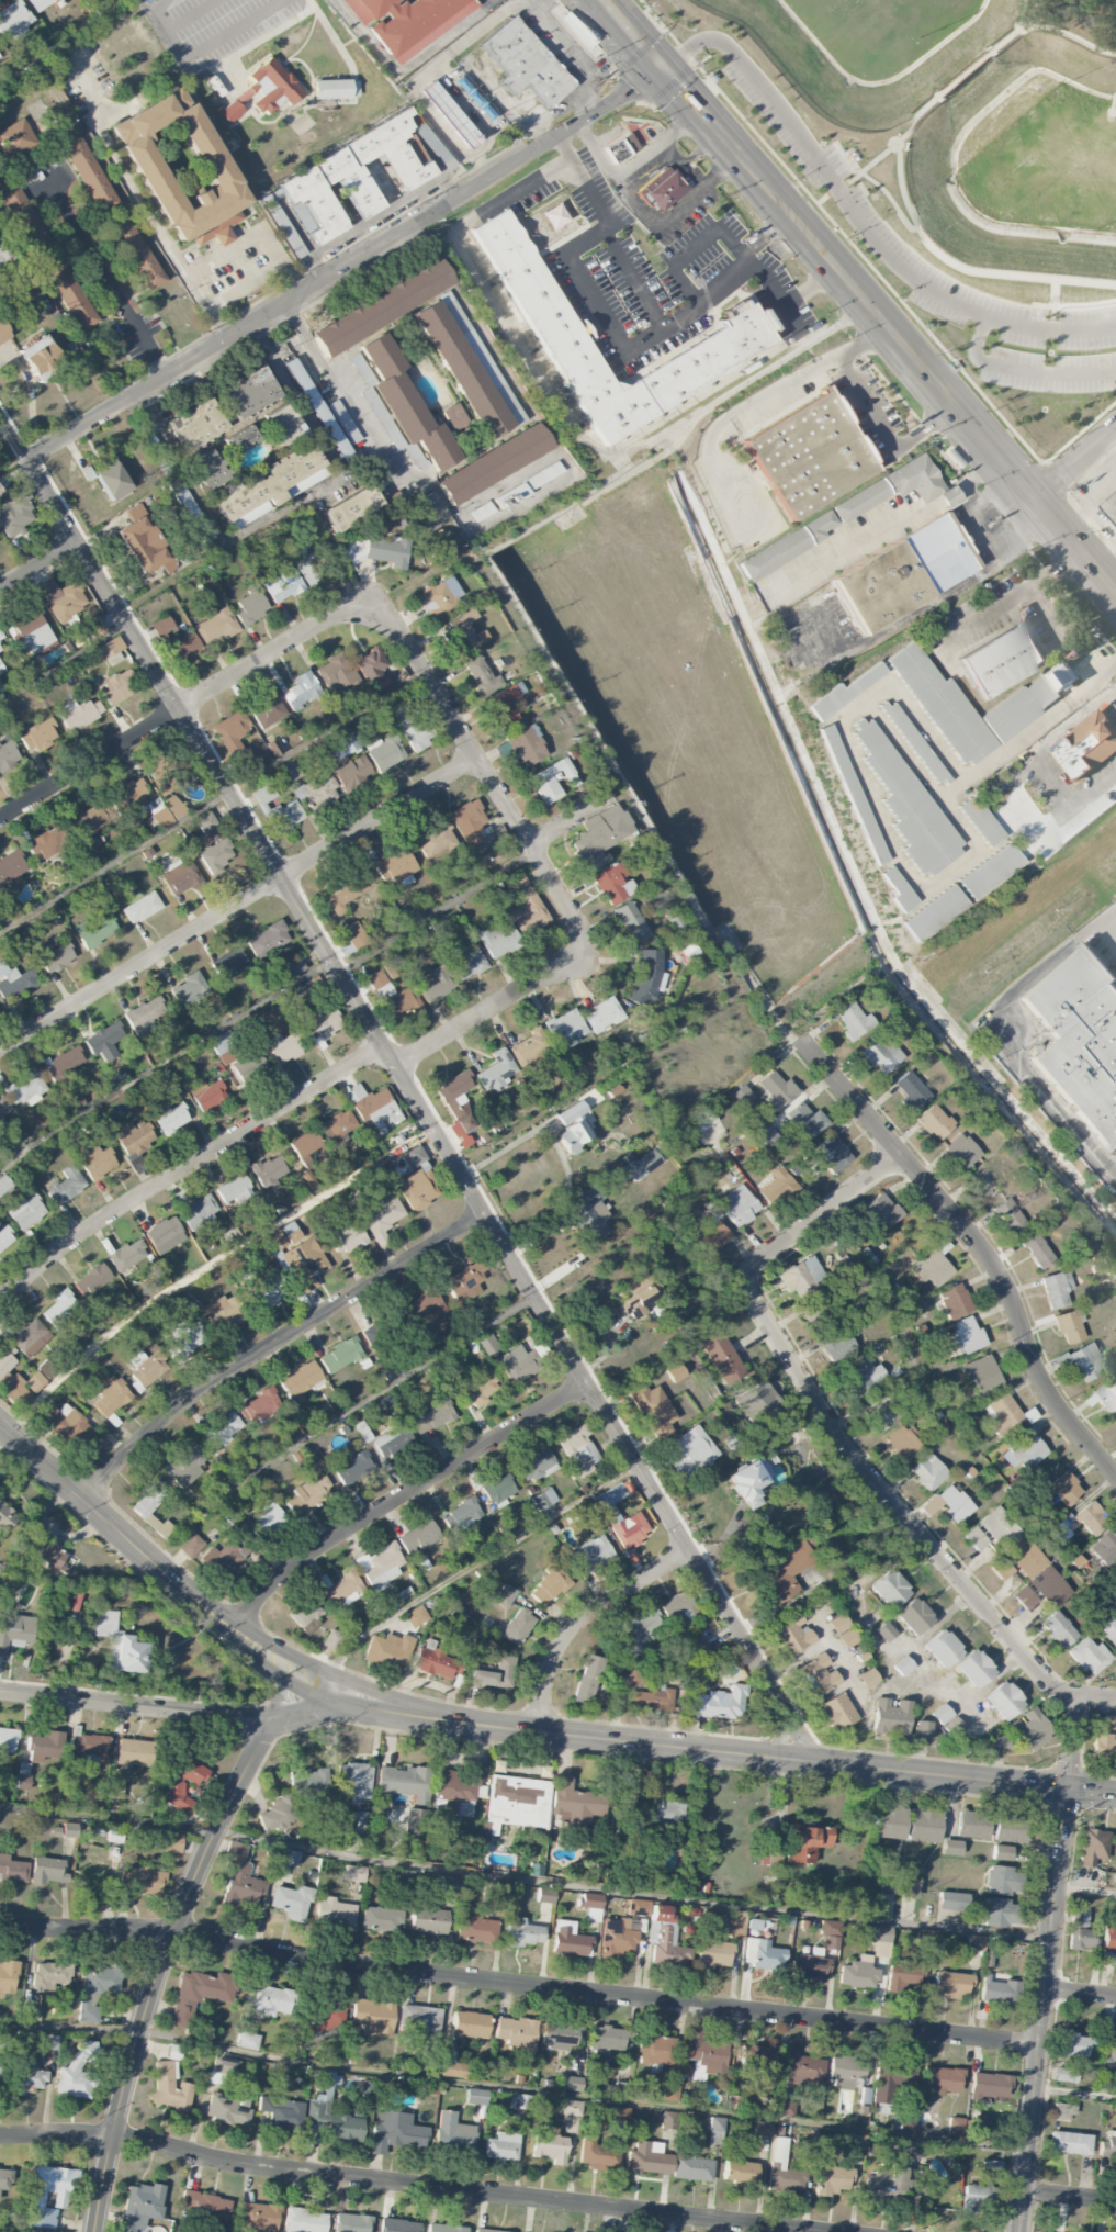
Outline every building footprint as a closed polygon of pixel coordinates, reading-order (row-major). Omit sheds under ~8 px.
[(25,29),(23,27),(32,21),(19,0),(12,0),(0,8),(0,35),(5,42),(25,29)] [(36,13),(55,0),(28,0),(36,13)] [(398,67),(480,1),(479,0),(344,0),(398,67)] [(574,83),(514,14),(480,43),(505,74),(498,78),(512,94),(526,83),(545,108),(574,83)] [(229,125),(244,111),(240,106),(248,98),(265,117),(283,101),(288,107),(303,94),(270,56),(246,76),(252,82),(218,112),(229,125)] [(314,99),(359,98),(358,80),(313,81),(314,99)] [(480,139),(432,81),(419,91),(468,150),(480,139)] [(111,125),(177,244),(191,237),(197,246),(213,237),(219,247),(233,239),(227,227),(243,218),(237,207),(246,202),(181,86),(111,125)] [(256,190),(272,220),(281,215),(274,201),(286,195),(312,247),(346,229),(324,186),(337,179),(358,220),(381,208),(359,164),(381,153),(401,193),(435,175),(427,161),(415,167),(400,138),(423,126),(416,113),(411,115),(409,112),(256,190)] [(9,157),(36,147),(26,119),(0,129),(0,132),(9,157)] [(639,151),(631,134),(604,146),(612,163),(639,151)] [(99,215),(117,205),(80,135),(62,145),(99,215)] [(660,213),(689,187),(667,164),(639,190),(660,213)] [(2,193),(34,258),(53,249),(21,183),(2,193)] [(601,445),(777,336),(757,302),(752,305),(743,291),(717,307),(725,321),(613,390),(505,212),(471,232),(601,445)] [(166,280),(124,213),(106,225),(148,292),(166,280)] [(2,221),(0,222),(0,269),(1,271),(0,271),(0,298),(34,280),(2,221)] [(100,321),(60,253),(42,264),(81,332),(100,321)] [(454,287),(440,261),(311,329),(324,355),(454,287)] [(416,312),(485,441),(511,428),(441,298),(416,312)] [(10,338),(2,320),(0,321),(0,343),(10,338)] [(460,459),(440,421),(431,426),(401,370),(405,367),(386,332),(359,346),(372,370),(361,376),(368,390),(373,387),(404,445),(416,439),(434,472),(460,459)] [(18,350),(36,384),(64,369),(45,335),(18,350)] [(280,398),(263,367),(220,389),(237,421),(280,398)] [(742,435),(787,520),(877,474),(832,388),(742,435)] [(168,421),(186,454),(196,448),(193,442),(197,439),(200,444),(228,429),(211,398),(168,421)] [(443,410),(454,431),(469,423),(457,402),(443,410)] [(303,436),(291,403),(264,414),(277,446),(303,436)] [(259,438),(251,424),(225,441),(233,455),(259,438)] [(449,504),(552,451),(538,425),(435,478),(449,504)] [(426,466),(413,442),(406,445),(401,436),(390,441),(396,451),(404,446),(417,471),(426,466)] [(329,477),(309,441),(264,465),(269,475),(260,480),(256,473),(212,496),(230,530),(329,477)] [(229,478),(211,449),(189,462),(207,492),(229,478)] [(830,504),(840,523),(895,494),(896,497),(912,489),(920,505),(937,496),(943,508),(959,500),(951,484),(942,488),(925,454),(830,504)] [(92,471),(110,502),(131,489),(113,458),(92,471)] [(194,531),(197,529),(204,544),(213,540),(174,460),(163,465),(194,531)] [(335,534),(372,512),(367,504),(376,498),(367,484),(321,512),(335,534)] [(25,502),(31,499),(26,490),(0,504),(0,528),(6,540),(24,531),(21,526),(35,519),(25,502)] [(411,503),(428,532),(450,520),(433,490),(411,503)] [(1115,525),(1115,492),(1100,505),(1115,525)] [(141,574),(159,565),(165,575),(175,569),(160,542),(162,541),(141,502),(125,511),(131,523),(117,530),(141,574)] [(736,561),(746,581),(827,540),(822,531),(836,524),(830,513),(736,561)] [(827,575),(856,633),(978,572),(949,514),(827,575)] [(404,570),(408,544),(349,537),(347,558),(390,563),(389,568),(404,570)] [(304,590),(294,568),(263,583),(274,605),(304,590)] [(456,594),(447,577),(419,592),(433,620),(457,607),(451,596),(456,594)] [(57,590),(51,579),(37,587),(57,623),(89,605),(75,580),(57,590)] [(230,602),(243,626),(271,611),(258,587),(230,602)] [(194,625),(205,644),(221,635),(224,639),(239,630),(226,607),(194,625)] [(446,622),(449,629),(443,632),(455,656),(488,639),(483,630),(472,636),(466,623),(477,617),(472,608),(446,622)] [(42,657),(59,646),(36,609),(7,627),(27,657),(38,650),(42,657)] [(203,651),(191,630),(169,642),(165,633),(174,628),(167,614),(149,624),(174,668),(203,651)] [(92,639),(106,632),(99,616),(84,623),(92,639)] [(957,654),(980,699),(1048,664),(1025,619),(957,654)] [(107,666),(122,660),(118,651),(124,648),(119,636),(98,646),(107,666)] [(886,657),(961,769),(1062,699),(1044,672),(977,717),(948,676),(940,682),(912,639),(886,657)] [(386,667),(378,647),(353,656),(364,686),(383,679),(379,670),(386,667)] [(314,666),(327,693),(349,682),(353,691),(360,687),(343,652),(314,666)] [(490,678),(480,654),(463,662),(479,697),(502,686),(497,675),(490,678)] [(886,672),(878,660),(842,687),(838,682),(807,706),(818,721),(886,672)] [(1078,683),(1070,663),(1049,671),(1057,691),(1078,683)] [(291,711),(321,696),(308,669),(292,678),(296,686),(282,693),(291,711)] [(100,692),(110,707),(136,691),(123,670),(103,683),(107,688),(100,692)] [(520,721),(509,701),(525,693),(518,681),(482,701),(494,723),(499,720),(504,730),(520,721)] [(260,728),(287,716),(274,689),(247,702),(260,728)] [(949,779),(891,696),(879,705),(937,788),(949,779)] [(56,709),(67,732),(103,715),(96,698),(76,707),(74,701),(56,709)] [(429,746),(425,738),(433,734),(426,718),(414,724),(403,699),(388,706),(410,754),(429,746)] [(1115,753),(1115,726),(1102,707),(1047,749),(1074,785),(1115,753)] [(230,757),(242,749),(235,738),(252,727),(240,708),(211,727),(230,757)] [(868,713),(848,726),(867,753),(861,756),(887,794),(880,798),(895,821),(889,826),(924,878),(963,851),(868,713)] [(27,754),(59,739),(49,718),(18,733),(27,754)] [(870,866),(884,862),(835,721),(821,727),(870,866)] [(506,738),(524,768),(548,754),(530,723),(506,738)] [(326,744),(335,761),(357,748),(348,731),(326,744)] [(405,759),(393,733),(364,746),(376,772),(405,759)] [(21,762),(8,738),(0,743),(0,773),(21,762)] [(345,755),(329,764),(344,791),(373,775),(361,754),(349,761),(345,755)] [(562,795),(551,775),(560,770),(570,789),(579,784),(564,757),(529,777),(544,805),(562,795)] [(288,784),(302,775),(292,759),(278,767),(288,784)] [(164,779),(156,763),(147,768),(161,797),(173,791),(166,777),(164,779)] [(314,784),(311,779),(294,789),(308,813),(341,795),(330,776),(314,784)] [(145,805),(158,830),(171,823),(158,797),(149,801),(137,778),(117,788),(129,813),(145,805)] [(251,792),(274,835),(305,819),(294,799),(278,808),(274,801),(278,799),(269,783),(251,792)] [(164,799),(173,820),(185,814),(176,794),(164,799)] [(1004,835),(973,794),(957,806),(988,848),(1004,835)] [(449,812),(467,848),(491,835),(486,825),(488,824),(475,798),(449,812)] [(104,803),(68,818),(77,838),(113,823),(104,803)] [(631,833),(615,803),(580,821),(586,833),(569,842),(586,875),(608,863),(600,848),(631,833)] [(217,824),(209,811),(194,821),(202,833),(217,824)] [(413,837),(430,868),(450,858),(446,851),(458,845),(445,820),(413,837)] [(63,849),(53,828),(25,842),(36,863),(63,849)] [(197,851),(206,872),(235,859),(226,838),(197,851)] [(1025,864),(1010,841),(955,877),(970,900),(1025,864)] [(418,869),(403,845),(373,865),(383,880),(391,874),(401,889),(413,880),(410,875),(418,869)] [(9,891),(24,885),(19,873),(26,870),(18,851),(0,858),(0,887),(6,884),(9,891)] [(182,865),(178,859),(157,872),(173,898),(201,880),(189,861),(182,865)] [(592,874),(606,906),(634,893),(621,862),(592,874)] [(917,901),(890,864),(876,875),(902,912),(917,901)] [(325,893),(335,916),(346,910),(343,902),(374,887),(368,873),(325,893)] [(506,882),(519,905),(507,912),(522,937),(550,920),(521,873),(506,882)] [(899,922),(915,943),(968,904),(951,882),(899,922)] [(121,908),(129,923),(136,919),(137,921),(162,906),(151,889),(121,908)] [(632,945),(649,936),(631,900),(614,909),(632,945)] [(72,927),(85,950),(119,930),(110,913),(88,926),(84,920),(72,927)] [(339,931),(351,951),(368,941),(356,921),(339,931)] [(245,937),(254,958),(290,942),(281,922),(245,937)] [(477,932),(490,961),(521,946),(509,922),(487,933),(484,928),(477,932)] [(76,959),(67,942),(48,952),(45,947),(35,953),(46,974),(76,959)] [(1112,983),(1114,980),(1083,943),(1016,999),(1050,1041),(1028,1059),(1111,1157),(1115,1153),(1115,988),(1112,983)] [(487,968),(476,946),(456,955),(458,960),(450,964),(458,982),(487,968)] [(221,981),(247,965),(236,947),(210,963),(221,981)] [(658,950),(636,949),(635,1005),(657,1006),(658,950)] [(289,976),(305,969),(299,956),(283,964),(289,976)] [(31,969),(13,976),(7,960),(0,963),(0,1000),(0,1001),(38,986),(31,969)] [(426,973),(431,981),(417,988),(425,1004),(455,988),(443,964),(426,973)] [(395,994),(381,969),(366,977),(391,1021),(409,1010),(412,1015),(423,1009),(409,986),(395,994)] [(170,988),(179,1007),(208,993),(197,970),(182,977),(184,982),(170,988)] [(135,1037),(154,1027),(150,1018),(165,1010),(157,995),(123,1014),(135,1037)] [(584,1012),(600,1037),(613,1029),(611,1025),(624,1018),(611,996),(584,1012)] [(861,1016),(850,1000),(833,1012),(845,1029),(840,1032),(848,1043),(874,1024),(866,1013),(861,1016)] [(326,1013),(321,1006),(310,1013),(305,1005),(294,1012),(316,1045),(344,1026),(333,1009),(326,1013)] [(543,1024),(559,1050),(588,1034),(572,1007),(543,1024)] [(92,1056),(98,1053),(103,1063),(117,1056),(111,1044),(124,1037),(116,1021),(83,1039),(92,1056)] [(508,1048),(521,1071),(544,1058),(541,1052),(550,1046),(537,1025),(528,1031),(530,1035),(508,1048)] [(211,1041),(235,1084),(265,1067),(255,1049),(233,1061),(227,1051),(233,1048),(225,1033),(211,1041)] [(301,1054),(292,1034),(281,1039),(279,1034),(267,1039),(278,1064),(301,1054)] [(879,1042),(875,1037),(859,1049),(880,1076),(902,1058),(886,1037),(879,1042)] [(86,1060),(75,1043),(43,1064),(57,1085),(71,1077),(68,1072),(86,1060)] [(495,1062),(474,1075),(483,1091),(491,1087),(494,1093),(508,1085),(505,1078),(517,1070),(502,1046),(489,1053),(495,1062)] [(13,1105),(25,1100),(27,1104),(48,1094),(35,1068),(22,1074),(24,1079),(5,1089),(13,1105)] [(434,1089),(454,1121),(448,1125),(461,1148),(471,1143),(465,1133),(476,1126),(468,1113),(472,1111),(462,1094),(474,1087),(464,1070),(434,1089)] [(787,1078),(783,1082),(772,1070),(758,1083),(772,1099),(767,1103),(775,1113),(799,1091),(787,1078)] [(908,1112),(929,1100),(912,1070),(893,1081),(902,1097),(900,1098),(908,1112)] [(202,1114),(229,1099),(219,1080),(206,1087),(203,1081),(187,1089),(202,1114)] [(384,1087),(365,1097),(359,1084),(344,1092),(360,1123),(369,1118),(377,1134),(402,1121),(384,1087)] [(754,1098),(743,1085),(731,1095),(742,1109),(754,1098)] [(0,1094),(0,1118),(12,1109),(0,1094)] [(816,1109),(812,1114),(797,1097),(781,1112),(808,1141),(828,1122),(816,1109)] [(555,1114),(563,1131),(557,1134),(569,1156),(581,1150),(577,1143),(592,1135),(582,1114),(587,1112),(581,1101),(555,1114)] [(167,1105),(152,1112),(163,1135),(190,1122),(181,1102),(168,1108),(167,1105)] [(936,1142),(954,1126),(933,1103),(915,1119),(936,1142)] [(717,1122),(709,1107),(691,1117),(699,1132),(717,1122)] [(331,1151),(347,1144),(341,1133),(356,1126),(348,1110),(319,1124),(331,1151)] [(147,1120),(132,1126),(132,1124),(114,1131),(124,1156),(156,1143),(147,1120)] [(766,1147),(778,1138),(768,1124),(756,1133),(766,1147)] [(288,1143),(304,1168),(311,1164),(306,1155),(322,1145),(312,1128),(288,1143)] [(980,1156),(962,1132),(943,1147),(960,1171),(980,1156)] [(852,1157),(830,1133),(810,1151),(832,1176),(852,1157)] [(625,1185),(667,1155),(659,1144),(617,1173),(625,1185)] [(426,1160),(419,1145),(405,1151),(411,1167),(426,1160)] [(89,1181),(118,1168),(108,1147),(100,1151),(98,1147),(78,1156),(89,1181)] [(288,1172),(277,1153),(250,1168),(261,1189),(268,1185),(273,1193),(281,1189),(275,1179),(288,1172)] [(65,1178),(45,1191),(55,1207),(87,1187),(72,1164),(60,1171),(65,1178)] [(756,1190),(770,1207),(796,1187),(779,1165),(767,1175),(770,1178),(756,1190)] [(408,1211),(433,1201),(421,1171),(396,1180),(408,1211)] [(224,1209),(253,1197),(244,1175),(215,1187),(224,1209)] [(591,1243),(609,1231),(602,1221),(609,1216),(599,1201),(603,1198),(593,1183),(565,1203),(591,1243)] [(717,1201),(738,1230),(753,1219),(751,1215),(759,1209),(741,1184),(717,1201)] [(405,1215),(390,1188),(364,1203),(361,1198),(352,1203),(377,1246),(387,1240),(381,1229),(405,1215)] [(882,1232),(901,1214),(880,1191),(861,1210),(882,1232)] [(47,1215),(34,1192),(6,1208),(19,1231),(47,1215)] [(220,1213),(208,1194),(178,1212),(189,1231),(220,1213)] [(1028,1227),(1009,1198),(992,1209),(1011,1238),(1028,1227)] [(144,1230),(155,1255),(185,1241),(174,1216),(144,1230)] [(712,1254),(732,1239),(716,1217),(696,1232),(712,1254)] [(327,1236),(338,1257),(368,1241),(357,1220),(327,1236)] [(5,1225),(0,1229),(0,1252),(16,1239),(5,1225)] [(1020,1237),(1037,1271),(1054,1263),(1036,1229),(1020,1237)] [(148,1255),(137,1238),(107,1256),(117,1274),(148,1255)] [(953,1274),(933,1247),(908,1265),(921,1283),(927,1278),(934,1287),(953,1274)] [(797,1298),(826,1282),(811,1255),(775,1275),(785,1294),(793,1290),(797,1298)] [(481,1293),(476,1284),(487,1278),(478,1261),(442,1279),(456,1305),(481,1293)] [(75,1281),(86,1296),(112,1277),(100,1262),(75,1281)] [(1069,1305),(1065,1291),(1073,1289),(1068,1270),(1040,1278),(1049,1311),(1069,1305)] [(628,1321),(646,1314),(641,1303),(660,1295),(649,1271),(613,1287),(628,1321)] [(289,1294),(279,1272),(251,1285),(261,1307),(289,1294)] [(973,1311),(960,1282),(936,1292),(948,1321),(973,1311)] [(53,1328),(79,1307),(64,1288),(53,1297),(56,1301),(41,1313),(53,1328)] [(402,1305),(413,1323),(433,1311),(435,1315),(445,1310),(432,1288),(402,1305)] [(245,1318),(234,1294),(224,1299),(223,1297),(202,1306),(214,1332),(245,1318)] [(1053,1315),(1057,1336),(1063,1335),(1065,1344),(1083,1340),(1077,1310),(1053,1315)] [(664,1330),(674,1324),(667,1313),(664,1315),(662,1312),(650,1320),(655,1327),(660,1324),(664,1330)] [(953,1322),(957,1332),(951,1335),(959,1356),(985,1345),(972,1314),(953,1322)] [(51,1337),(33,1317),(9,1339),(27,1359),(51,1337)] [(178,1355),(206,1342),(196,1322),(186,1327),(184,1321),(166,1329),(178,1355)] [(726,1386),(745,1376),(722,1329),(703,1339),(726,1386)] [(817,1339),(829,1363),(856,1349),(847,1331),(832,1338),(830,1333),(817,1339)] [(363,1357),(355,1338),(317,1353),(326,1373),(363,1357)] [(1107,1371),(1092,1341),(1068,1354),(1083,1383),(1107,1371)] [(22,1411),(35,1396),(5,1369),(19,1354),(6,1342),(0,1349),(0,1391),(22,1411)] [(495,1356),(507,1384),(539,1371),(531,1351),(523,1354),(520,1346),(495,1356)] [(131,1373),(142,1388),(170,1368),(157,1350),(146,1358),(141,1351),(128,1360),(135,1370),(131,1373)] [(960,1366),(965,1378),(972,1376),(979,1393),(1002,1384),(989,1353),(960,1366)] [(854,1398),(886,1378),(878,1364),(872,1367),(866,1357),(839,1373),(854,1398)] [(292,1405),(302,1400),(298,1393),(323,1380),(311,1360),(277,1379),(292,1405)] [(673,1384),(687,1376),(679,1363),(665,1371),(673,1384)] [(23,1383),(34,1394),(47,1381),(36,1370),(23,1383)] [(470,1408),(501,1392),(490,1370),(459,1386),(470,1408)] [(95,1390),(101,1396),(92,1405),(106,1420),(132,1396),(113,1374),(95,1390)] [(1113,1374),(1082,1400),(1088,1406),(1097,1399),(1115,1420),(1115,1419),(1115,1378),(1113,1374)] [(750,1423),(763,1415),(766,1420),(782,1409),(763,1381),(735,1400),(750,1423)] [(629,1392),(654,1441),(672,1432),(668,1424),(676,1420),(658,1385),(647,1391),(644,1385),(629,1392)] [(281,1406),(270,1387),(240,1405),(251,1424),(281,1406)] [(891,1388),(867,1399),(874,1414),(868,1416),(874,1431),(903,1418),(891,1388)] [(999,1436),(1024,1419),(1005,1392),(981,1408),(999,1436)] [(455,1416),(446,1399),(409,1419),(419,1436),(455,1416)] [(65,1402),(57,1411),(47,1402),(38,1412),(77,1449),(95,1429),(65,1402)] [(243,1427),(231,1410),(201,1432),(212,1449),(243,1427)] [(416,1443),(404,1421),(370,1439),(381,1461),(416,1443)] [(885,1442),(904,1463),(922,1447),(914,1439),(919,1435),(907,1422),(885,1442)] [(555,1438),(569,1463),(565,1465),(573,1480),(602,1464),(586,1436),(590,1434),(584,1423),(555,1438)] [(683,1480),(692,1474),(694,1476),(720,1458),(697,1424),(661,1449),(683,1480)] [(999,1451),(1011,1465),(1018,1460),(1027,1470),(1048,1452),(1026,1428),(999,1451)] [(208,1465),(189,1441),(178,1449),(181,1453),(165,1465),(171,1472),(169,1474),(179,1487),(208,1465)] [(557,1467),(547,1448),(515,1463),(524,1483),(557,1467)] [(929,1493),(949,1475),(929,1452),(909,1471),(929,1493)] [(334,1467),(341,1486),(374,1472),(366,1453),(334,1467)] [(747,1512),(761,1503),(752,1490),(770,1478),(756,1455),(724,1476),(747,1512)] [(1083,1491),(1063,1470),(1046,1487),(1065,1507),(1083,1491)] [(493,1507),(517,1491),(504,1472),(481,1488),(493,1507)] [(296,1496),(285,1502),(292,1516),(335,1495),(324,1474),(293,1490),(296,1496)] [(143,1520),(168,1491),(152,1478),(128,1507),(143,1520)] [(592,1497),(620,1550),(650,1534),(638,1511),(621,1520),(612,1504),(627,1496),(620,1483),(592,1497)] [(944,1511),(955,1525),(974,1509),(952,1483),(937,1496),(947,1508),(944,1511)] [(537,1512),(558,1504),(551,1488),(531,1496),(537,1512)] [(483,1516),(473,1497),(442,1514),(452,1533),(483,1516)] [(0,1502),(0,1530),(5,1534),(18,1516),(0,1502)] [(261,1532),(284,1520),(274,1502),(251,1514),(261,1532)] [(1092,1538),(1108,1522),(1089,1502),(1073,1517),(1092,1538)] [(1021,1535),(999,1506),(978,1521),(1000,1551),(1021,1535)] [(221,1514),(241,1536),(249,1528),(229,1507),(221,1514)] [(397,1537),(408,1556),(440,1537),(430,1518),(397,1537)] [(963,1536),(976,1552),(988,1542),(974,1526),(963,1536)] [(1115,1556),(1115,1537),(1110,1529),(1088,1547),(1103,1566),(1115,1556)] [(205,1544),(193,1532),(178,1548),(190,1559),(205,1544)] [(581,1577),(615,1557),(601,1534),(578,1547),(583,1555),(572,1562),(581,1577)] [(1048,1562),(1022,1534),(1002,1552),(1028,1580),(1048,1562)] [(68,1554),(49,1542),(46,1547),(27,1536),(17,1554),(35,1565),(38,1560),(58,1571),(68,1554)] [(815,1562),(801,1538),(769,1556),(771,1561),(753,1572),(772,1607),(799,1591),(791,1576),(815,1562)] [(218,1552),(211,1546),(199,1559),(222,1580),(246,1554),(230,1539),(218,1552)] [(404,1563),(392,1540),(355,1561),(373,1591),(400,1576),(396,1568),(404,1563)] [(1014,1572),(1000,1555),(988,1565),(1002,1581),(1014,1572)] [(544,1609),(570,1581),(550,1562),(542,1570),(547,1574),(528,1594),(544,1609)] [(1028,1582),(1053,1610),(1072,1593),(1047,1565),(1028,1582)] [(910,1593),(890,1568),(869,1585),(889,1610),(910,1593)] [(323,1574),(314,1580),(331,1607),(341,1601),(343,1605),(365,1592),(351,1570),(329,1584),(323,1574)] [(492,1602),(505,1610),(517,1591),(504,1583),(492,1602)] [(1014,1593),(1025,1611),(1038,1603),(1027,1585),(1014,1593)] [(672,1635),(697,1626),(685,1592),(660,1600),(672,1635)] [(915,1637),(934,1619),(913,1596),(894,1614),(915,1637)] [(321,1611),(307,1597),(287,1615),(301,1630),(321,1611)] [(403,1614),(411,1629),(428,1619),(420,1605),(403,1614)] [(500,1637),(518,1648),(536,1617),(518,1607),(500,1637)] [(622,1625),(628,1636),(617,1642),(625,1655),(666,1633),(652,1609),(622,1625)] [(1078,1636),(1057,1609),(1040,1623),(1061,1649),(1078,1636)] [(146,1643),(131,1642),(131,1635),(116,1634),(117,1611),(94,1610),(93,1636),(109,1637),(107,1671),(145,1673),(146,1643)] [(784,1657),(814,1643),(799,1612),(769,1626),(784,1657)] [(858,1642),(842,1613),(827,1621),(843,1650),(858,1642)] [(6,1657),(8,1644),(32,1647),(34,1625),(20,1623),(21,1616),(1,1614),(0,1623),(0,1656),(6,1657)] [(874,1631),(885,1643),(896,1634),(885,1621),(874,1631)] [(962,1652),(942,1628),(922,1645),(942,1669),(962,1652)] [(336,1652),(343,1636),(329,1629),(321,1645),(336,1652)] [(371,1635),(362,1659),(401,1674),(415,1639),(400,1633),(399,1638),(385,1633),(383,1640),(371,1635)] [(1111,1657),(1099,1642),(1094,1647),(1085,1636),(1067,1651),(1089,1676),(1111,1657)] [(411,1668),(449,1680),(452,1672),(458,1674),(462,1661),(432,1651),(435,1641),(427,1638),(424,1648),(418,1646),(411,1668)] [(688,1650),(698,1662),(710,1653),(699,1640),(688,1650)] [(954,1666),(976,1689),(995,1671),(973,1648),(954,1666)] [(840,1682),(823,1652),(793,1669),(811,1699),(840,1682)] [(589,1704),(602,1659),(585,1654),(572,1700),(589,1704)] [(469,1670),(467,1684),(507,1689),(510,1658),(496,1656),(494,1673),(469,1670)] [(621,1679),(631,1690),(644,1679),(634,1668),(621,1679)] [(856,1676),(864,1690),(878,1681),(870,1668),(856,1676)] [(1024,1703),(1002,1679),(982,1698),(1004,1722),(1024,1703)] [(693,1717),(744,1719),(745,1685),(730,1684),(729,1693),(694,1692),(693,1717)] [(628,1688),(626,1707),(670,1712),(672,1693),(628,1688)] [(833,1732),(857,1718),(841,1691),(817,1705),(833,1732)] [(889,1699),(876,1697),(872,1731),(906,1736),(910,1702),(896,1700),(895,1708),(888,1707),(889,1699)] [(1014,1719),(1004,1727),(1025,1754),(1052,1733),(1032,1709),(1016,1721),(1014,1719)] [(941,1727),(951,1739),(964,1728),(954,1716),(941,1727)] [(1115,1730),(1115,1716),(1101,1716),(1100,1729),(1115,1730)] [(929,1738),(930,1722),(915,1721),(914,1738),(929,1738)] [(14,1754),(17,1729),(0,1728),(0,1752),(14,1754)] [(43,1757),(62,1758),(64,1732),(45,1731),(44,1737),(29,1736),(27,1762),(43,1763),(43,1757)] [(1111,1740),(1111,1734),(1092,1733),(1092,1759),(1115,1759),(1115,1740),(1111,1740)] [(106,1762),(106,1736),(71,1735),(70,1762),(87,1762),(106,1762)] [(1007,1750),(1007,1735),(992,1735),(991,1749),(1007,1750)] [(152,1766),(153,1741),(118,1740),(117,1765),(152,1766)] [(160,1800),(189,1816),(196,1802),(180,1794),(187,1782),(199,1788),(209,1770),(183,1756),(160,1800)] [(16,1789),(27,1791),(30,1764),(19,1763),(16,1789)] [(336,1792),(349,1792),(349,1805),(360,1805),(361,1800),(370,1800),(371,1764),(337,1764),(336,1792)] [(376,1792),(414,1795),(413,1805),(427,1806),(430,1769),(404,1766),(404,1769),(379,1767),(376,1792)] [(290,1771),(291,1794),(304,1793),(304,1800),(327,1799),(326,1770),(290,1771)] [(571,1791),(572,1775),(555,1774),(551,1824),(566,1825),(565,1831),(585,1832),(587,1816),(607,1817),(608,1794),(571,1791)] [(550,1781),(489,1775),(481,1847),(487,1847),(488,1835),(496,1835),(497,1823),(546,1828),(550,1781)] [(257,1814),(263,1833),(300,1821),(291,1793),(267,1801),(270,1810),(257,1814)] [(649,1826),(684,1825),(684,1800),(649,1801),(649,1826)] [(874,1804),(872,1838),(903,1839),(905,1805),(874,1804)] [(909,1807),(907,1841),(938,1842),(939,1808),(909,1807)] [(405,1836),(422,1837),(423,1809),(406,1808),(405,1836)] [(955,1836),(986,1841),(990,1814),(960,1809),(955,1836)] [(1025,1843),(1026,1815),(995,1814),(994,1842),(1025,1843)] [(62,1837),(76,1838),(77,1823),(63,1822),(62,1837)] [(831,1828),(789,1824),(785,1862),(812,1865),(814,1848),(829,1849),(831,1828)] [(1093,1868),(1094,1858),(1103,1860),(1108,1832),(1083,1828),(1077,1866),(1093,1868)] [(180,1854),(183,1836),(162,1832),(160,1851),(180,1854)] [(941,1854),(959,1856),(960,1841),(942,1839),(941,1854)] [(248,1845),(229,1841),(220,1878),(228,1879),(223,1901),(255,1908),(258,1895),(265,1897),(268,1882),(248,1877),(251,1864),(243,1862),(248,1845)] [(993,1860),(1011,1861),(1012,1846),(993,1845),(993,1860)] [(297,1867),(300,1852),(279,1848),(276,1863),(297,1867)] [(8,1861),(8,1854),(0,1853),(0,1882),(26,1884),(28,1863),(8,1861)] [(66,1884),(67,1874),(61,1874),(62,1859),(32,1857),(31,1882),(66,1884)] [(343,1880),(363,1883),(365,1868),(345,1865),(343,1880)] [(1021,1873),(1012,1873),(1012,1867),(987,1865),(986,1893),(1020,1895),(1021,1873)] [(129,1869),(128,1893),(158,1893),(158,1885),(165,1885),(165,1869),(129,1869)] [(458,1891),(460,1878),(442,1876),(440,1889),(458,1891)] [(900,1897),(915,1899),(918,1881),(902,1879),(900,1897)] [(294,1891),(274,1886),(269,1907),(290,1912),(288,1920),(303,1924),(312,1889),(296,1885),(294,1891)] [(555,1903),(555,1889),(538,1888),(538,1902),(555,1903)] [(937,1908),(966,1912),(968,1895),(939,1891),(937,1908)] [(587,1921),(600,1922),(601,1894),(580,1893),(580,1907),(587,1907),(587,1921)] [(983,1926),(1007,1927),(1007,1919),(1017,1920),(1017,1907),(1009,1906),(1009,1899),(984,1897),(983,1926)] [(318,1898),(315,1921),(354,1926),(356,1905),(334,1902),(335,1900),(318,1898)] [(648,1901),(629,1899),(627,1914),(646,1916),(648,1901)] [(648,1943),(653,1943),(651,1965),(690,1967),(691,1948),(670,1946),(672,1915),(667,1915),(668,1906),(651,1905),(648,1943)] [(400,1931),(401,1909),(363,1908),(362,1930),(400,1931)] [(447,1934),(448,1911),(412,1909),(411,1932),(447,1934)] [(1069,1948),(1097,1949),(1098,1930),(1087,1929),(1087,1911),(1070,1910),(1069,1948)] [(745,1912),(729,1911),(728,1939),(744,1940),(745,1912)] [(458,1917),(457,1941),(497,1943),(498,1919),(458,1917)] [(505,1944),(543,1946),(544,1926),(525,1925),(525,1918),(516,1917),(515,1923),(506,1923),(505,1944)] [(602,1918),(599,1959),(616,1960),(616,1952),(634,1953),(636,1931),(628,1930),(629,1920),(602,1918)] [(574,1935),(575,1921),(554,1920),(553,1955),(590,1957),(591,1936),(574,1935)] [(838,1950),(839,1921),(820,1920),(819,1935),(825,1936),(825,1950),(838,1950)] [(1104,1924),(1103,1954),(1115,1954),(1115,1925),(1104,1924)] [(892,1928),(872,1926),(871,1941),(891,1942),(892,1928)] [(936,1931),(917,1930),(916,1945),(935,1946),(936,1931)] [(966,1950),(982,1952),(983,1937),(967,1936),(966,1950)] [(768,1939),(746,1938),(744,1968),(783,1970),(784,1949),(768,1948),(768,1939)] [(698,1966),(728,1968),(731,1943),(700,1940),(698,1966)] [(830,1959),(821,1958),(822,1948),(811,1947),(810,1956),(791,1956),(790,1980),(829,1982),(830,1959)] [(838,1985),(874,1989),(876,1970),(869,1969),(871,1955),(858,1954),(858,1962),(849,1961),(849,1966),(840,1965),(838,1985)] [(17,1962),(0,1960),(0,1997),(14,1999),(17,1962)] [(33,1962),(33,1984),(65,1985),(66,1963),(33,1962)] [(922,1965),(889,1964),(888,1992),(906,1993),(906,1984),(922,1985),(922,1965)] [(119,1993),(120,1968),(82,1966),(79,2023),(97,2024),(98,2007),(95,2007),(96,1992),(119,1993)] [(170,2026),(189,2030),(195,1996),(232,2003),(237,1976),(215,1972),(214,1977),(180,1971),(170,2026)] [(956,1998),(956,1992),(969,1993),(971,1975),(935,1972),(932,1996),(956,1998)] [(989,1981),(990,1974),(983,1974),(981,2002),(1018,2004),(1019,1983),(989,1981)] [(288,2015),(293,1992),(257,1984),(250,2014),(273,2019),(274,2011),(288,2015)] [(361,2035),(392,2038),(395,2003),(354,1998),(351,2023),(363,2024),(361,2035)] [(348,2028),(347,2003),(308,2004),(309,2028),(299,2028),(299,2047),(316,2047),(315,2029),(348,2028)] [(39,2022),(40,2007),(24,2005),(22,2020),(39,2022)] [(409,2026),(408,2038),(439,2040),(441,2008),(400,2005),(399,2025),(409,2026)] [(486,2039),(488,2014),(453,2012),(451,2037),(486,2039)] [(495,2039),(507,2039),(507,2049),(534,2050),(536,2020),(496,2018),(495,2039)] [(542,2048),(575,2049),(575,2035),(580,2035),(580,2025),(543,2024),(542,2048)] [(588,2051),(623,2055),(626,2029),(591,2026),(588,2051)] [(686,2060),(694,2060),(694,2073),(724,2074),(725,2044),(702,2042),(702,2027),(687,2026),(686,2060)] [(235,2046),(256,2051),(259,2036),(238,2031),(235,2046)] [(1059,2056),(1086,2057),(1086,2048),(1092,2048),(1092,2038),(1077,2037),(1077,2032),(1060,2031),(1059,2056)] [(674,2065),(675,2037),(639,2036),(638,2064),(674,2065)] [(1104,2039),(1103,2066),(1115,2067),(1115,2039),(1104,2039)] [(56,2095),(89,2098),(92,2060),(98,2060),(99,2042),(76,2040),(74,2068),(59,2067),(56,2095)] [(766,2069),(766,2046),(734,2046),(734,2069),(766,2069)] [(441,2076),(466,2078),(467,2064),(454,2063),(455,2051),(443,2050),(441,2076)] [(821,2087),(823,2059),(795,2056),(795,2051),(786,2050),(782,2083),(821,2087)] [(835,2087),(854,2088),(854,2081),(862,2081),(863,2057),(830,2056),(829,2078),(835,2078),(835,2087)] [(209,2084),(218,2084),(219,2074),(236,2075),(237,2059),(211,2057),(209,2084)] [(190,2083),(174,2084),(173,2061),(154,2062),(155,2094),(151,2094),(151,2109),(191,2108),(190,2083)] [(23,2095),(24,2087),(45,2088),(46,2071),(36,2070),(36,2062),(14,2062),(13,2095),(23,2095)] [(874,2103),(891,2104),(892,2085),(913,2086),(914,2065),(875,2064),(874,2103)] [(923,2096),(943,2096),(943,2092),(959,2092),(960,2069),(924,2067),(923,2096)] [(1077,2069),(1055,2068),(1055,2082),(1076,2083),(1077,2069)] [(1010,2076),(972,2072),(969,2100),(979,2101),(980,2095),(1008,2098),(1010,2076)] [(308,2100),(305,2129),(327,2130),(331,2085),(340,2086),(341,2074),(325,2073),(323,2101),(308,2100)] [(579,2092),(580,2077),(563,2076),(562,2091),(579,2092)] [(679,2086),(664,2083),(661,2101),(677,2103),(679,2086)] [(465,2103),(486,2106),(488,2090),(467,2088),(465,2103)] [(250,2109),(235,2106),(237,2098),(210,2093),(204,2118),(247,2127),(250,2109)] [(270,2113),(269,2128),(300,2131),(302,2103),(260,2098),(259,2111),(270,2113)] [(573,2125),(573,2116),(581,2117),(581,2101),(558,2100),(557,2125),(573,2125)] [(793,2102),(775,2102),(774,2117),(793,2117),(793,2102)] [(1073,2104),(1053,2103),(1053,2120),(1072,2121),(1073,2104)] [(607,2120),(627,2122),(629,2107),(609,2105),(607,2120)] [(455,2123),(456,2111),(440,2109),(435,2147),(473,2152),(477,2126),(455,2123)] [(370,2154),(385,2156),(386,2145),(427,2149),(429,2127),(411,2125),(412,2114),(375,2110),(370,2154)] [(675,2112),(662,2112),(661,2130),(674,2131),(675,2112)] [(328,2114),(325,2138),(360,2141),(363,2117),(328,2114)] [(989,2118),(974,2115),(971,2131),(986,2134),(989,2118)] [(722,2145),(723,2117),(709,2117),(708,2145),(722,2145)] [(964,2118),(948,2118),(948,2136),(963,2137),(964,2118)] [(772,2124),(755,2121),(753,2135),(769,2137),(772,2124)] [(557,2137),(558,2127),(533,2126),(532,2158),(553,2159),(552,2165),(565,2166),(566,2137),(557,2137)] [(1115,2138),(1115,2137),(1115,2131),(1106,2131),(1105,2140),(1100,2140),(1099,2156),(1115,2157),(1115,2138)] [(516,2161),(519,2134),(496,2132),(495,2139),(485,2138),(483,2158),(516,2161)] [(1091,2134),(1049,2133),(1049,2153),(1090,2154),(1091,2134)] [(864,2150),(865,2135),(846,2134),(846,2149),(864,2150)] [(617,2147),(594,2146),(594,2137),(580,2136),(579,2163),(589,2164),(589,2168),(616,2169),(617,2147)] [(768,2191),(804,2193),(805,2171),(785,2170),(787,2138),(772,2137),(768,2191)] [(927,2159),(929,2143),(897,2140),(896,2155),(927,2159)] [(626,2171),(671,2175),(672,2155),(660,2154),(661,2143),(635,2141),(634,2151),(628,2150),(626,2171)] [(712,2181),(713,2159),(673,2157),(672,2179),(712,2181)] [(757,2161),(724,2160),(723,2183),(756,2184),(757,2161)] [(981,2174),(1000,2175),(1001,2161),(982,2160),(981,2174)] [(925,2200),(927,2176),(904,2175),(905,2168),(887,2167),(887,2164),(877,2163),(876,2176),(867,2176),(865,2195),(925,2200)] [(78,2170),(31,2165),(24,2226),(54,2229),(56,2209),(43,2208),(45,2192),(54,2193),(52,2208),(66,2209),(69,2183),(77,2184),(78,2170)] [(851,2168),(817,2166),(816,2194),(850,2195),(851,2168)] [(0,2168),(0,2190),(11,2191),(12,2168),(0,2168)] [(127,2182),(119,2231),(134,2231),(143,2231),(146,2218),(159,2220),(164,2188),(127,2182)] [(996,2186),(963,2185),(962,2213),(981,2214),(981,2206),(995,2207),(996,2186)] [(179,2212),(227,2221),(231,2199),(183,2190),(179,2212)] [(252,2231),(276,2231),(277,2205),(238,2203),(237,2227),(252,2227),(252,2231)] [(283,2231),(288,2231),(325,2231),(328,2213),(286,2208),(283,2231)] [(337,2213),(336,2231),(369,2231),(371,2216),(337,2213)] [(418,2221),(381,2220),(381,2231),(418,2231),(418,2221)] [(465,2226),(427,2224),(427,2231),(465,2231),(465,2226)]
